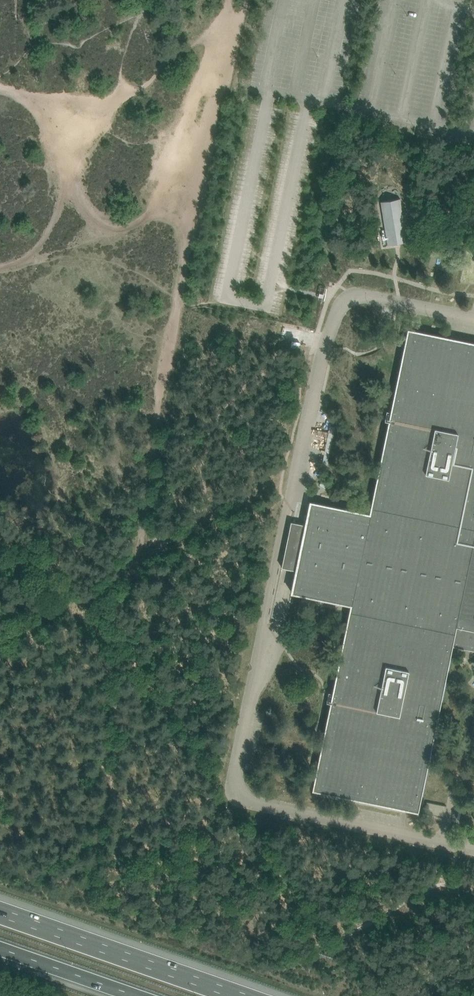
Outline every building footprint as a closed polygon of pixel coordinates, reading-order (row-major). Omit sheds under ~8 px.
[(401,200),(381,203),(384,226),(387,245),(395,244),(400,243),(407,242),(406,231),(404,221),(401,200)] [(282,567),(283,567),(290,569),(296,570),(297,570),(293,592),(353,605),(351,612),(351,613),(315,789),(354,797),(359,798),(402,807),(408,809),(418,811),(452,646),(468,649),(471,650),(473,650),(473,345),(454,340),(449,339),(409,331),(401,372),(400,375),(373,508),(371,516),(311,503),(307,524),(306,525),(291,522),(282,567)]
